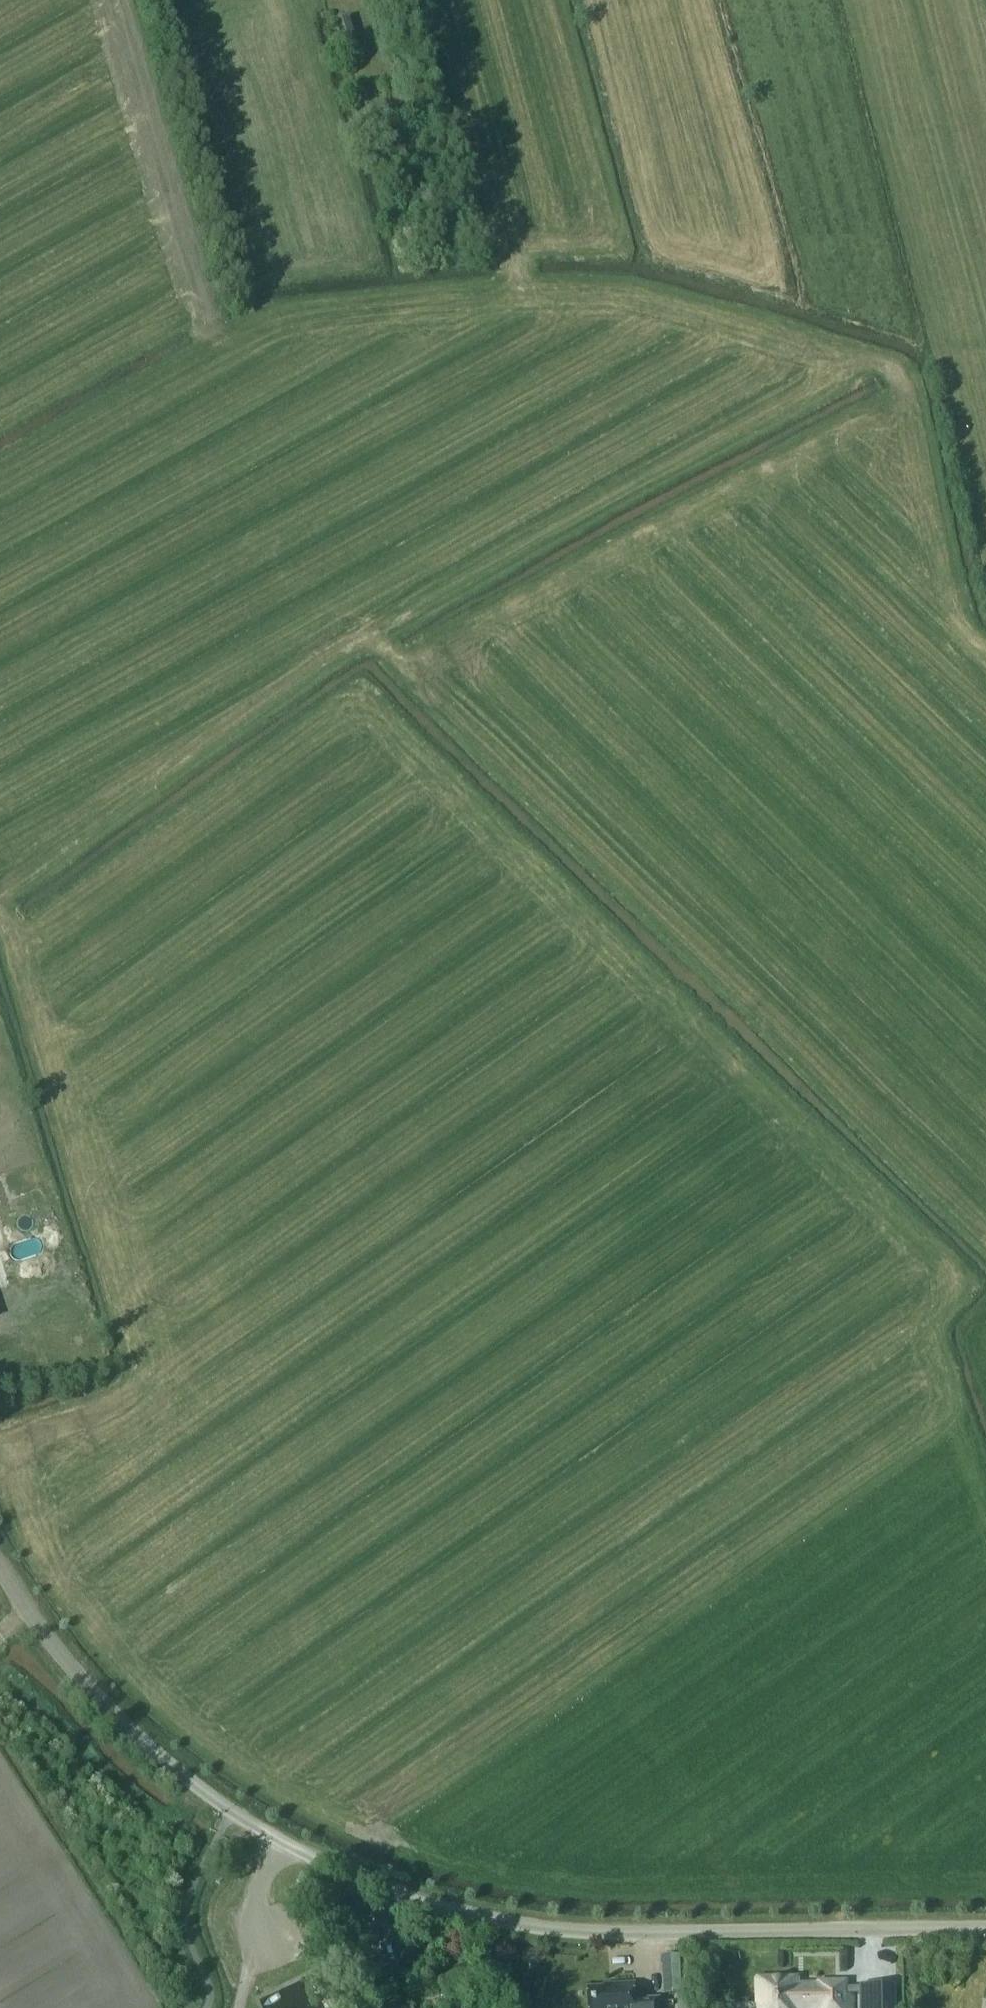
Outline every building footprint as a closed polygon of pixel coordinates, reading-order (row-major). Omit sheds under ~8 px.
[(663,1977),(679,1976),(678,1956),(662,1957),(663,1977)] [(855,1997),(849,1998),(848,1983),(822,1984),(822,1986),(798,1987),(798,1981),(759,1982),(760,2003),(763,2003),(763,2007),(855,2007),(855,1997)] [(593,2007),(664,2007),(664,2002),(640,2002),(639,1985),(616,1986),(616,1989),(593,1990),(593,2007)] [(693,1994),(679,1995),(680,2007),(694,2007),(693,1994)] [(732,2007),(757,2007),(757,1999),(732,2000),(732,2007)]
